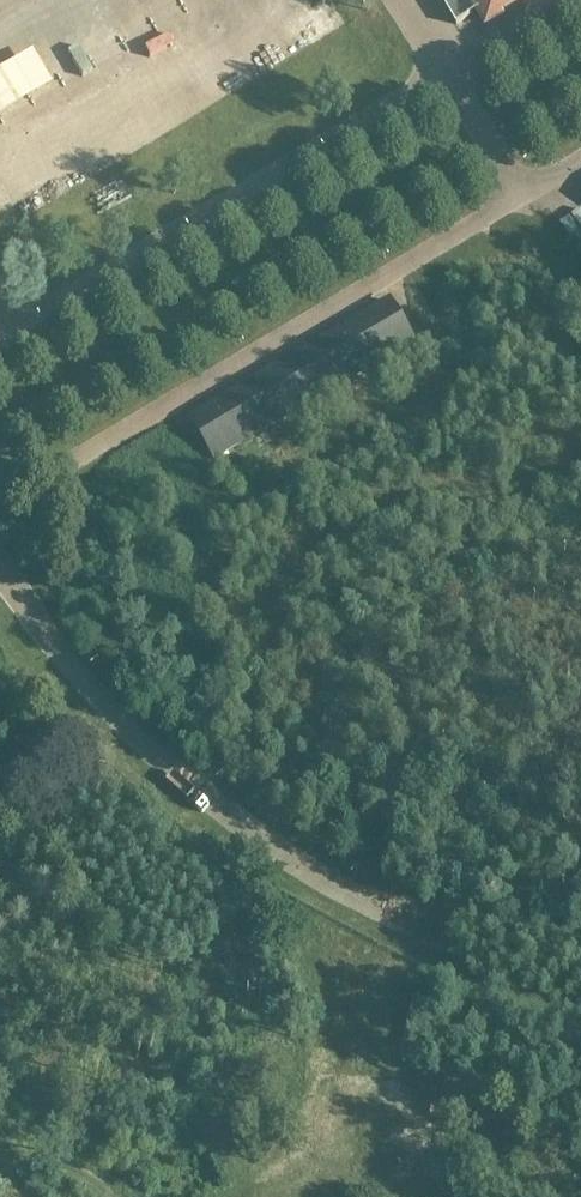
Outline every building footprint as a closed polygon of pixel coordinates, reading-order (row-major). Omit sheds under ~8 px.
[(445,5),(457,25),(479,11),(485,22),(523,0),(454,0),(445,5)] [(216,459),(414,342),(390,301),(192,418),(216,459)]
